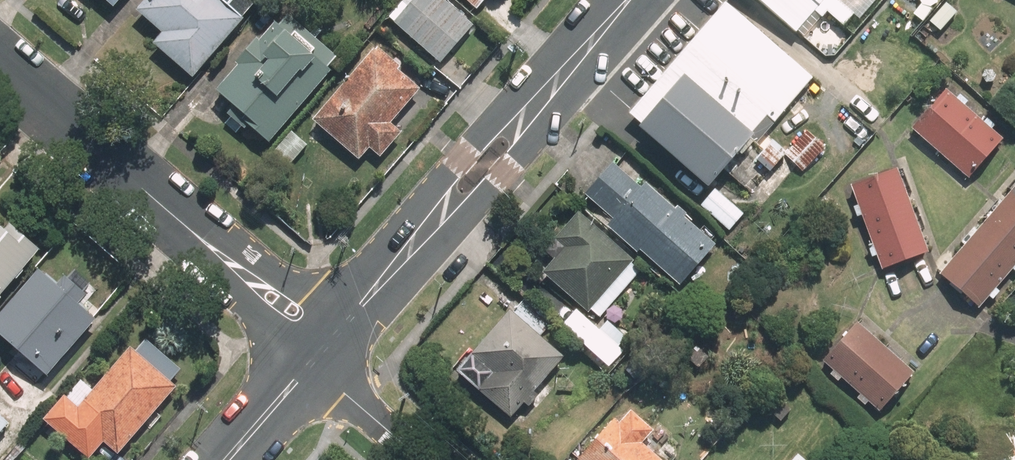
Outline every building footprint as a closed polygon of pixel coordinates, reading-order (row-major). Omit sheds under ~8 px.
[(113,12),(123,0),(99,0),(113,12)] [(135,15),(161,38),(153,47),(193,81),(262,0),(148,0),(135,15)] [(440,68),(474,28),(441,0),(403,0),(385,21),(440,68)] [(477,12),(487,0),(463,0),(477,12)] [(722,0),(721,0),(625,117),(707,189),(737,154),(742,159),(813,80),(722,0)] [(821,55),(869,0),(758,0),(821,55)] [(248,131),(269,149),(332,75),(325,68),(332,59),(282,17),(213,97),(249,128),(248,131)] [(421,92),(375,52),(313,125),(359,165),(369,153),(377,159),(399,133),(391,127),(421,92)] [(944,89),(910,127),(967,179),(1002,141),(944,89)] [(275,187),(310,147),(290,131),(256,170),(275,187)] [(640,187),(612,163),(584,195),(612,220),(605,228),(636,254),(638,251),(679,286),(715,245),(683,217),(685,215),(676,207),(673,210),(643,184),(640,187)] [(881,268),(927,252),(896,167),(851,184),(881,268)] [(938,276),(977,310),(1014,266),(1014,186),(938,276)] [(744,214),(714,190),(699,208),(729,232),(744,214)] [(642,269),(577,213),(543,252),(553,260),(541,274),(587,314),(590,310),(600,318),(642,269)] [(39,253),(0,219),(0,298),(39,253)] [(54,287),(36,271),(0,310),(0,341),(44,380),(93,326),(72,308),(90,288),(70,269),(54,287)] [(606,321),(598,331),(574,310),(560,327),(609,368),(622,352),(618,348),(626,338),(606,321)] [(533,392),(563,358),(507,311),(454,373),(509,420),(523,404),(528,408),(538,396),(533,392)] [(912,373),(856,324),(823,362),(878,411),(912,373)] [(86,459),(93,459),(104,446),(120,459),(187,374),(127,326),(46,429),(86,459)] [(613,419),(578,459),(660,459),(641,444),(652,431),(629,411),(618,423),(613,419)] [(11,425),(0,415),(0,437),(11,425)]
